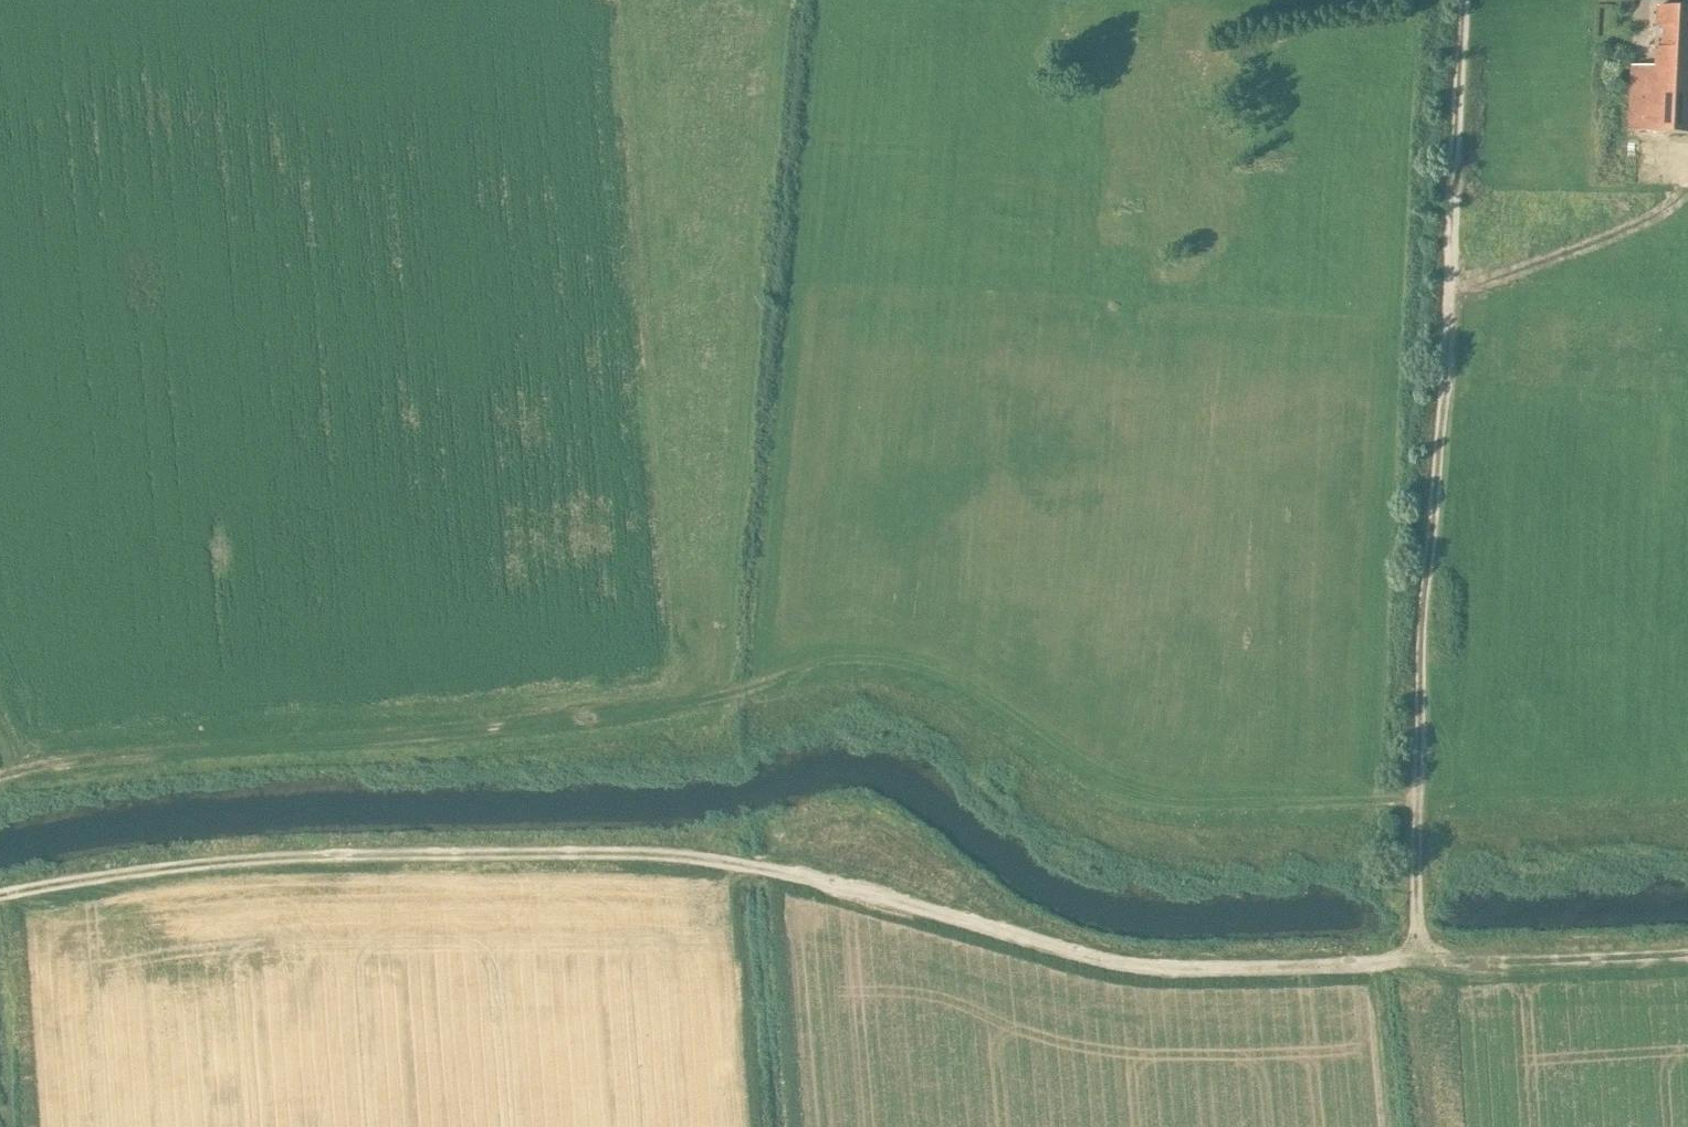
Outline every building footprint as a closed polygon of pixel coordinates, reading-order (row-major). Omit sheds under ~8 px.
[(1658,6),(1655,67),(1630,66),(1627,132),(1687,135),(1687,7),(1658,6)]
